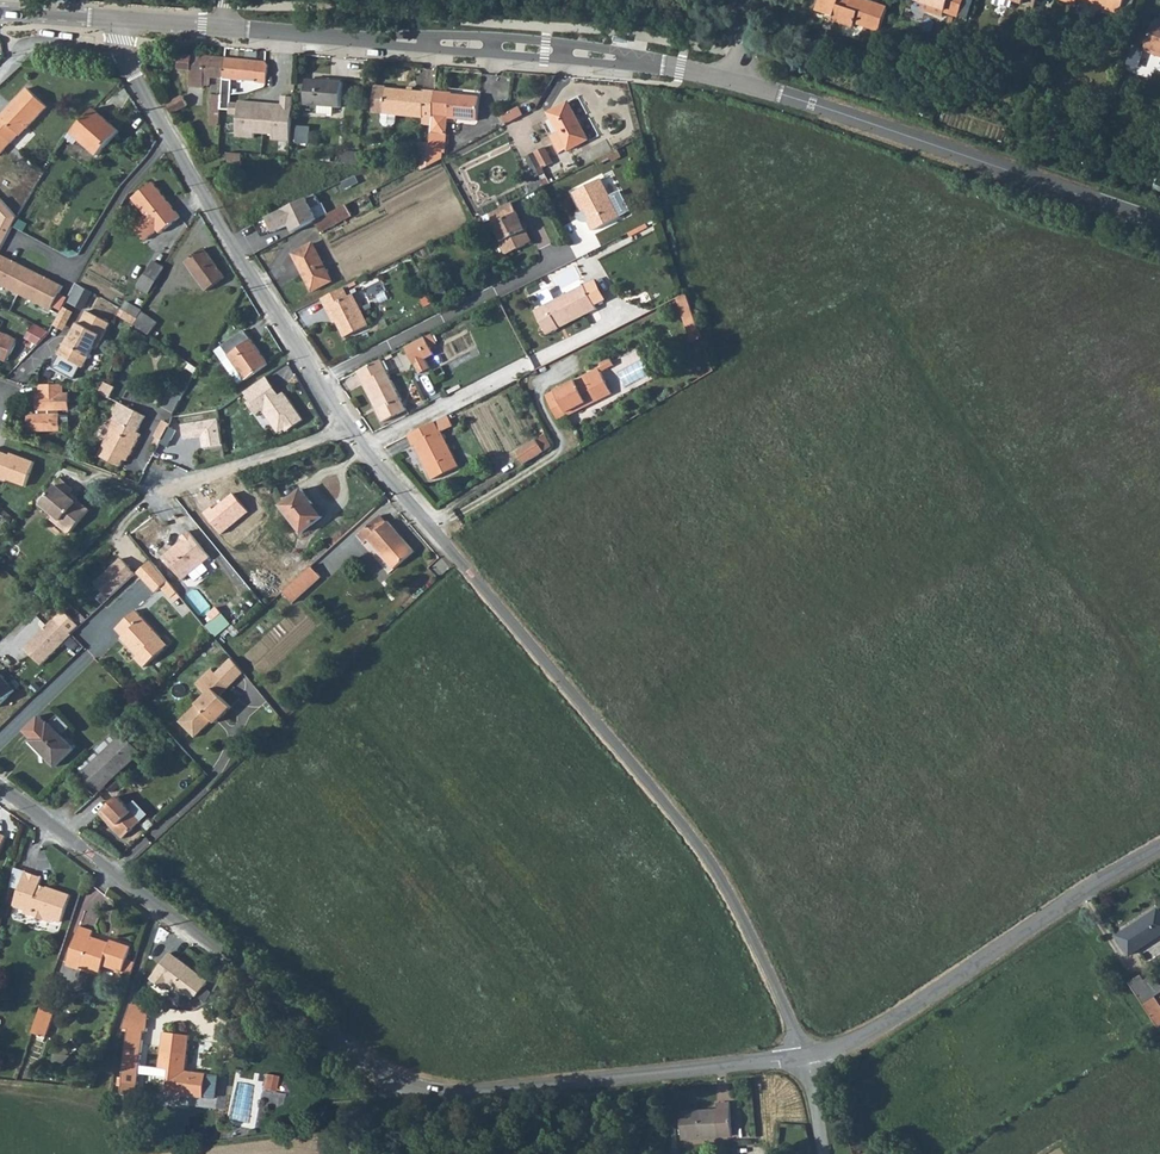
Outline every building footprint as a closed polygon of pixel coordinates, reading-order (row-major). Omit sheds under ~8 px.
[(886,5),(870,0),(819,0),(816,10),(834,16),(832,21),(853,28),(855,23),(878,31),(886,5)] [(923,2),(944,10),(946,11),(946,12),(959,16),(964,0),(916,0),(923,2)] [(1120,13),(1124,0),(1081,0),(1120,13)] [(944,10),(923,2),(920,10),(941,18),(944,10)] [(1155,21),(1147,47),(1159,52),(1159,23),(1155,21)] [(205,57),(180,55),(179,70),(189,71),(188,87),(203,88),(203,86),(205,57)] [(223,79),(225,58),(205,57),(203,86),(209,87),(209,78),(223,79)] [(263,61),(225,58),(223,79),(221,107),(229,108),(231,80),(255,82),(255,84),(265,84),(266,64),(263,61)] [(933,70),(929,80),(939,83),(942,73),(933,70)] [(340,108),(342,84),(308,81),(306,105),(317,106),(317,113),(332,115),(333,107),(340,108)] [(432,112),(434,90),(426,89),(425,91),(386,87),(386,86),(376,85),(373,111),(382,112),(381,122),(384,126),(392,126),(395,122),(396,113),(424,116),(424,114),(432,115),(432,112)] [(27,88),(1,117),(0,116),(0,156),(46,106),(27,88)] [(453,91),(434,90),(432,112),(449,114),(448,117),(477,120),(479,95),(453,93),(453,91)] [(274,135),(274,139),(291,140),(294,95),(281,94),(281,102),(239,99),(239,102),(231,101),(230,115),(237,115),(235,137),(254,138),(255,134),(274,135)] [(220,95),(212,95),(210,125),(218,126),(220,95)] [(171,113),(187,105),(183,96),(167,104),(171,113)] [(547,112),(557,132),(566,150),(567,151),(589,140),(569,101),(547,112)] [(504,120),(521,111),(519,106),(501,116),(504,120)] [(119,131),(94,109),(72,133),(98,156),(119,131)] [(521,111),(504,120),(506,124),(524,115),(521,111)] [(449,114),(432,112),(432,115),(431,125),(431,126),(431,131),(447,133),(448,117),(449,114)] [(423,124),(431,125),(432,115),(424,114),(424,116),(423,124)] [(310,126),(297,125),(296,142),(309,143),(310,126)] [(446,152),(447,133),(431,131),(430,142),(428,162),(428,166),(442,158),(443,157),(443,153),(446,152)] [(566,150),(557,132),(550,135),(560,153),(566,150)] [(428,166),(428,162),(430,142),(420,141),(419,162),(422,162),(422,169),(428,166)] [(525,157),(536,177),(545,172),(543,168),(553,163),(544,147),(525,157)] [(358,164),(359,152),(341,150),(340,163),(358,164)] [(241,166),(242,154),(227,152),(227,164),(241,166)] [(583,204),(585,208),(591,220),(587,222),(592,231),(620,216),(601,178),(573,192),(579,206),(583,204)] [(152,182),(132,198),(145,215),(132,225),(144,240),(157,230),(160,233),(180,217),(152,182)] [(313,193),(267,217),(274,232),(288,225),(292,232),(314,221),(317,219),(313,211),(320,207),(313,193)] [(16,219),(1,201),(0,202),(0,250),(16,219)] [(522,223),(511,202),(489,213),(498,232),(502,241),(500,242),(506,255),(531,242),(526,231),(522,223)] [(126,205),(122,203),(110,223),(114,225),(126,205)] [(314,221),(320,231),(351,215),(346,204),(317,219),(314,221)] [(645,228),(643,223),(625,233),(627,237),(645,228)] [(502,241),(498,232),(492,235),(497,244),(500,242),(502,241)] [(311,291),(333,280),(313,241),(291,252),(311,291)] [(207,291),(225,278),(204,249),(186,262),(207,291)] [(31,269),(0,254),(0,285),(18,294),(31,269)] [(166,267),(154,260),(139,286),(150,293),(166,267)] [(62,285),(31,269),(18,294),(49,310),(51,306),(58,293),(62,285)] [(584,285),(595,307),(605,301),(594,280),(584,285)] [(75,283),(65,301),(82,310),(91,292),(75,283)] [(587,313),(596,309),(595,307),(584,285),(556,299),(544,305),(534,310),(547,334),(559,327),(557,324),(585,309),(587,313)] [(538,294),(544,305),(556,299),(550,287),(538,294)] [(347,298),(342,288),(320,299),(326,309),(328,308),(336,322),(344,338),(368,326),(352,296),(347,298)] [(58,293),(51,306),(59,310),(66,297),(58,293)] [(687,295),(677,298),(685,323),(695,319),(687,295)] [(126,310),(138,317),(143,309),(131,302),(126,310)] [(73,311),(63,306),(54,325),(64,330),(73,311)] [(333,323),(336,322),(328,308),(326,309),(333,323)] [(559,327),(587,313),(585,309),(557,324),(559,327)] [(65,345),(62,343),(51,367),(72,378),(78,365),(82,367),(91,348),(95,349),(108,323),(84,312),(78,325),(76,324),(68,338),(65,345)] [(134,324),(149,334),(157,322),(143,312),(134,324)] [(692,342),(702,339),(695,319),(685,323),(692,342)] [(32,324),(25,338),(38,344),(45,331),(32,324)] [(238,383),(267,363),(244,330),(222,345),(228,354),(221,359),(238,383)] [(17,340),(0,332),(0,359),(8,362),(17,340)] [(437,343),(431,332),(424,336),(430,347),(437,343)] [(636,351),(637,345),(642,346),(644,339),(621,335),(619,348),(636,351)] [(430,347),(424,336),(405,346),(414,363),(419,372),(430,367),(425,357),(433,353),(430,347)] [(381,359),(357,371),(363,382),(367,380),(380,406),(376,408),(382,420),(406,408),(381,359)] [(267,377),(246,391),(253,401),(251,403),(257,412),(264,408),(280,431),(286,427),(287,430),(302,420),(285,394),(281,397),(276,396),(271,389),(273,387),(267,377)] [(363,382),(376,408),(380,406),(367,380),(363,382)] [(584,401),(586,404),(597,398),(588,380),(577,385),(576,383),(574,380),(545,394),(557,418),(567,413),(566,411),(584,401)] [(63,393),(63,384),(39,385),(39,395),(36,395),(36,411),(40,411),(40,416),(28,416),(28,431),(60,431),(60,411),(70,411),(69,393),(63,393)] [(567,414),(586,404),(584,401),(566,411),(567,413),(567,414)] [(125,455),(128,457),(141,435),(136,433),(144,419),(118,405),(110,420),(114,422),(108,432),(110,432),(97,456),(118,467),(122,461),(125,455)] [(453,424),(448,414),(408,434),(413,444),(414,443),(432,479),(459,466),(441,430),(453,424)] [(219,419),(182,425),(184,440),(201,438),(203,449),(223,445),(219,419)] [(161,437),(166,422),(161,420),(155,435),(161,437)] [(159,443),(168,448),(177,431),(168,427),(161,439),(159,443)] [(524,464),(544,451),(552,446),(545,435),(537,440),(536,438),(516,451),(524,464)] [(159,443),(161,439),(156,437),(152,445),(156,448),(159,443)] [(7,480),(8,479),(26,486),(35,461),(19,456),(18,458),(0,451),(0,478),(7,480)] [(58,524),(69,534),(90,510),(79,500),(77,502),(68,494),(72,489),(62,481),(41,504),(55,516),(61,521),(58,524)] [(323,517),(303,491),(282,507),(302,533),(323,517)] [(235,492),(211,512),(220,524),(245,504),(235,492)] [(52,520),(58,524),(61,521),(55,516),(52,520)] [(394,569),(414,552),(389,522),(387,524),(380,516),(358,535),(365,543),(369,540),(394,569)] [(182,540),(163,556),(182,578),(208,556),(187,531),(179,537),(182,540)] [(120,559),(94,583),(108,598),(134,574),(120,559)] [(297,578),(310,565),(305,559),(292,572),(297,578)] [(255,584),(271,601),(275,598),(283,591),(297,578),(292,572),(281,560),(255,584)] [(168,582),(150,561),(136,573),(156,593),(168,582)] [(320,575),(310,565),(297,578),(283,591),(292,601),(320,575)] [(144,668),(162,650),(155,642),(160,637),(135,610),(115,629),(122,636),(120,638),(137,656),(135,658),(144,668)] [(46,643),(30,627),(10,647),(26,663),(46,643)] [(155,642),(162,650),(168,645),(160,637),(155,642)] [(213,717),(230,702),(219,690),(241,670),(229,656),(212,672),(206,667),(195,678),(205,688),(177,714),(192,730),(210,714),(213,717)] [(0,676),(0,704),(14,690),(0,676)] [(56,715),(47,724),(60,737),(68,728),(56,715)] [(60,737),(47,724),(30,741),(55,766),(72,749),(60,737)] [(74,769),(96,794),(118,774),(140,752),(118,727),(74,769)] [(122,837),(146,814),(133,800),(127,806),(116,795),(99,812),(122,837)] [(44,914),(51,916),(60,919),(68,893),(44,885),(43,890),(36,888),(38,883),(40,875),(23,869),(13,903),(25,907),(31,909),(30,913),(43,918),(44,914)] [(1117,935),(1129,955),(1159,935),(1159,912),(1158,908),(1117,935)] [(130,974),(134,961),(127,958),(131,946),(109,939),(109,941),(91,936),(93,930),(79,925),(69,951),(84,956),(80,967),(98,973),(102,964),(130,974)] [(207,981),(170,953),(156,972),(168,980),(165,985),(177,994),(185,996),(188,992),(195,997),(207,981)] [(1156,1027),(1159,1025),(1159,1007),(1153,995),(1144,981),(1140,975),(1128,983),(1156,1027)] [(1144,981),(1153,995),(1159,991),(1159,985),(1154,975),(1144,981)] [(41,1004),(32,1031),(45,1036),(54,1009),(41,1004)] [(123,1086),(138,1088),(145,1030),(130,1029),(123,1086)] [(167,1093),(204,1098),(204,1096),(216,1098),(219,1076),(207,1074),(207,1073),(186,1070),(190,1036),(164,1032),(159,1067),(165,1068),(165,1073),(166,1074),(169,1075),(167,1093)] [(259,1088),(273,1091),(276,1076),(262,1073),(259,1088)] [(731,1102),(718,1102),(717,1110),(681,1111),(683,1138),(732,1135),(731,1102)]
